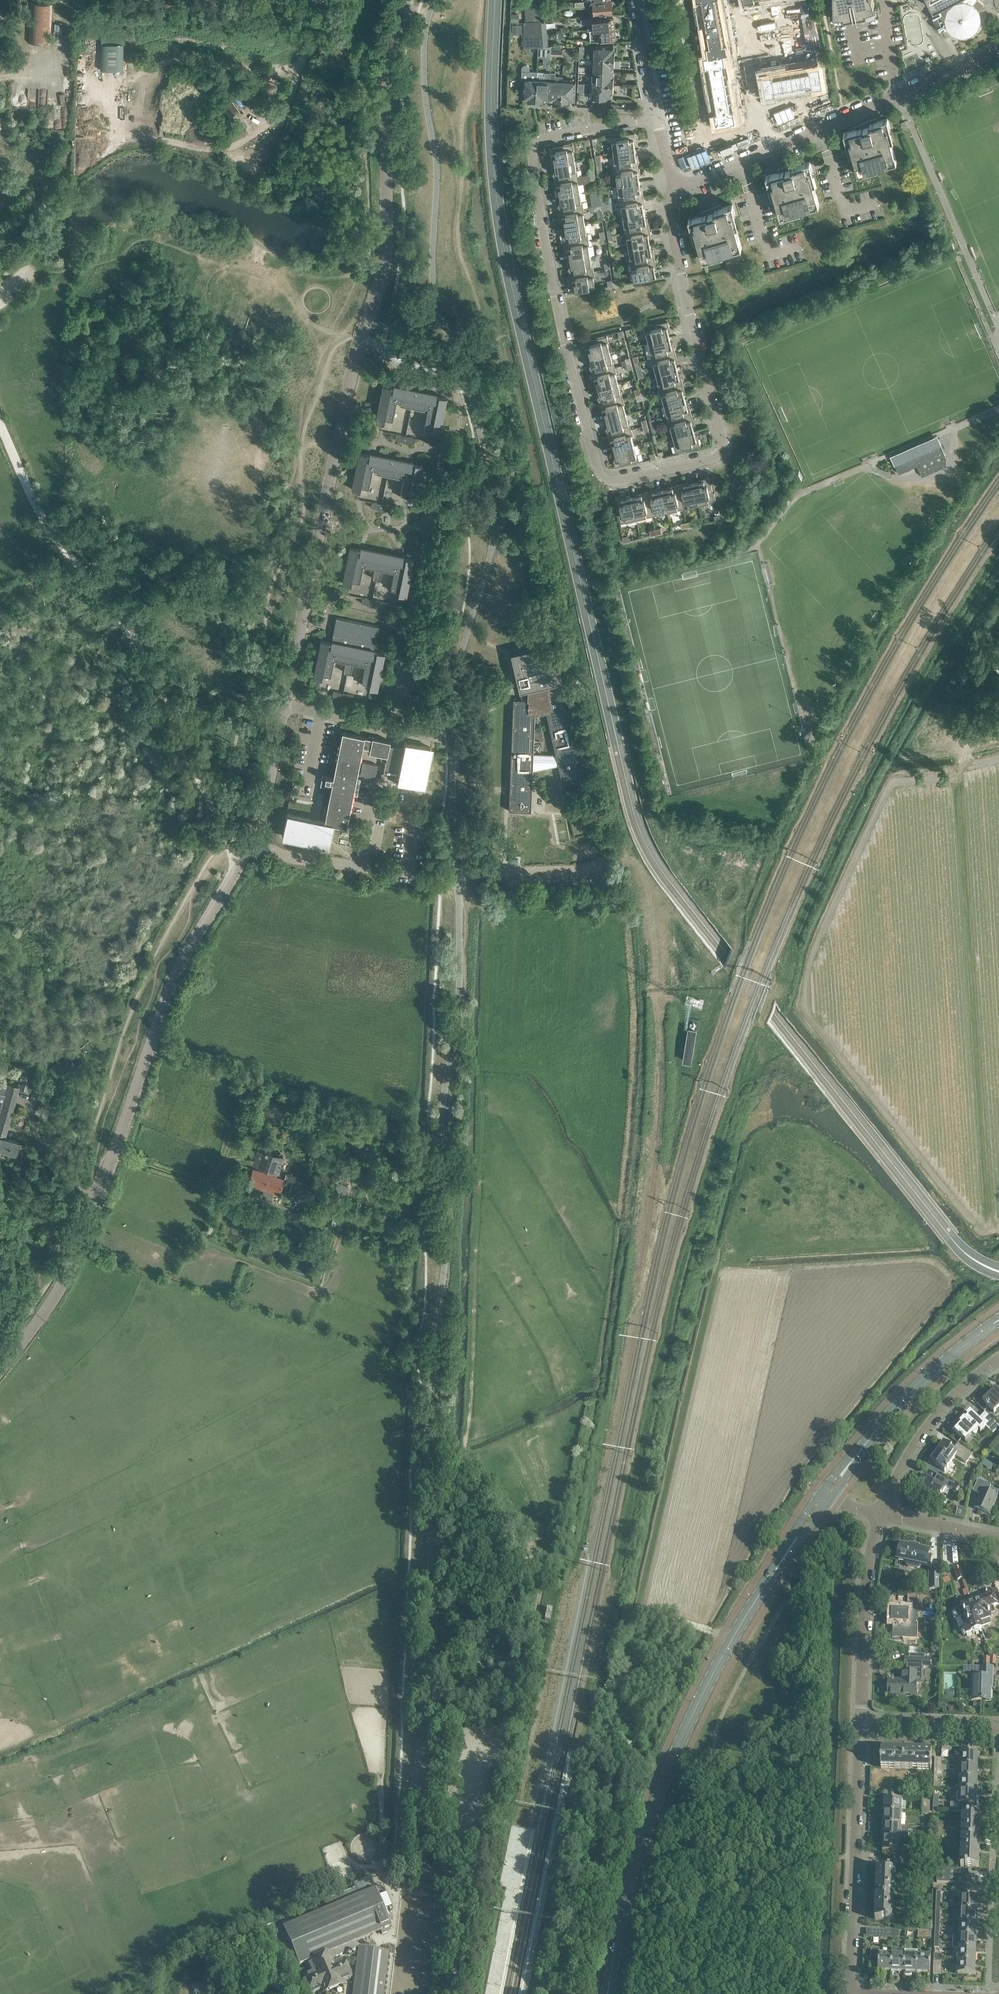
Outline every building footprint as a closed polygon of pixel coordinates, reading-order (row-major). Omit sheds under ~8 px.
[(700,9),(725,4),(724,0),(698,0),(700,9)] [(833,0),(834,0),(834,14),(844,14),(844,16),(856,14),(867,12),(866,10),(875,6),(873,0),(833,0)] [(936,12),(933,13),(942,30),(947,27),(948,28),(949,30),(950,31),(951,32),(952,33),(954,34),(955,35),(957,35),(958,36),(960,36),(962,36),(963,36),(965,36),(967,36),(968,35),(970,35),(971,34),(973,33),(974,32),(975,31),(976,30),(977,28),(978,27),(979,25),(979,24),(980,22),(980,21),(980,19),(980,17),(980,16),(980,14),(979,13),(978,11),(984,4),(979,0),(929,0),(936,12)] [(29,42),(51,43),(53,3),(30,2),(29,42)] [(595,15),(613,13),(613,11),(613,10),(613,8),(612,7),(612,2),(591,3),(592,8),(594,8),(595,15)] [(725,4),(700,9),(702,18),(727,14),(725,4)] [(526,22),(541,21),(541,20),(540,20),(539,5),(525,6),(526,22)] [(727,14),(702,18),(703,27),(728,23),(727,14)] [(614,17),(590,19),(581,20),(581,25),(587,24),(588,30),(598,29),(615,27),(614,17)] [(563,20),(555,20),(556,29),(564,28),(563,20)] [(524,22),(524,35),(542,34),(541,21),(526,22),(524,22)] [(512,33),(523,32),(523,23),(512,23),(512,33)] [(728,23),(703,27),(705,37),(730,32),(728,23)] [(615,27),(598,29),(599,34),(591,35),(592,41),(616,38),(615,27)] [(730,32),(705,37),(707,46),(732,42),(730,32)] [(524,35),(524,48),(538,47),(543,46),(542,34),(524,35)] [(411,53),(418,54),(421,40),(414,39),(411,53)] [(103,40),(103,65),(124,65),(124,40),(103,40)] [(732,42),(707,46),(708,55),(708,56),(729,52),(733,52),(732,42)] [(594,58),(615,59),(615,51),(614,50),(614,46),(595,45),(594,58)] [(543,46),(538,47),(538,55),(546,55),(545,62),(551,63),(551,55),(551,48),(551,46),(543,46)] [(551,48),(551,55),(564,56),(563,46),(551,48)] [(708,55),(704,55),(706,66),(731,61),(729,52),(708,56),(708,55)] [(594,71),(613,72),(613,67),(615,67),(615,59),(594,58),(594,71)] [(819,60),(809,62),(813,87),(823,85),(819,60)] [(731,61),(706,66),(708,75),(733,70),(731,61)] [(809,62),(799,64),(804,88),(813,87),(809,62)] [(553,100),(562,101),(563,81),(563,76),(555,76),(556,73),(555,73),(555,64),(550,64),(550,72),(549,99),(554,100),(553,100)] [(799,64),(790,65),(794,90),(804,88),(799,64)] [(522,80),(524,80),(523,98),(528,98),(528,99),(536,100),(537,80),(537,71),(530,71),(530,67),(528,65),(524,65),(522,67),(522,80)] [(790,65),(781,67),(785,92),(794,90),(790,65)] [(781,67),(771,69),(776,93),(785,92),(781,67)] [(771,69),(761,70),(766,95),(776,93),(771,69)] [(733,70),(708,75),(709,84),(734,80),(733,70)] [(593,84),(614,85),(614,76),(613,76),(613,72),(594,71),(594,76),(592,76),(592,84),(593,84)] [(544,80),(537,80),(536,100),(545,100),(545,99),(549,99),(550,72),(545,72),(544,80)] [(734,80),(709,84),(711,94),(736,89),(734,80)] [(571,100),(575,100),(576,81),(563,81),(562,101),(571,101),(571,100)] [(614,85),(593,84),(593,98),(594,98),(597,99),(600,98),(608,99),(608,97),(612,98),(612,93),(613,93),(614,85)] [(736,89),(711,94),(713,103),(738,99),(736,89)] [(738,99),(713,103),(714,112),(739,108),(738,99)] [(739,108),(714,112),(716,124),(741,120),(739,108)] [(894,140),(890,127),(888,118),(876,121),(875,118),(860,125),(860,127),(844,132),(850,154),(852,153),(858,174),(878,168),(878,166),(897,161),(891,140),(894,140)] [(509,121),(508,131),(518,133),(520,122),(509,121)] [(619,133),(612,135),(613,136),(610,136),(611,143),(612,143),(614,152),(635,149),(635,144),(637,144),(635,133),(619,135),(619,133)] [(571,143),(564,144),(564,145),(549,148),(550,159),(552,158),(553,164),(575,160),(573,151),(574,151),(573,144),(571,144),(571,143)] [(635,149),(614,152),(615,162),(614,162),(615,168),(640,165),(638,155),(636,155),(635,149)] [(575,160),(553,164),(554,169),(552,170),(554,180),(578,176),(577,169),(576,170),(575,160)] [(781,217),(789,215),(801,211),(800,209),(819,204),(813,184),(816,183),(810,161),(799,164),(798,162),(782,168),(783,171),(766,175),(772,197),(775,197),(781,217)] [(640,165),(615,168),(616,175),(617,175),(618,184),(640,181),(639,176),(641,175),(640,165)] [(578,176),(554,180),(555,190),(557,190),(558,195),(580,192),(578,183),(579,182),(578,176)] [(640,181),(618,184),(619,193),(618,194),(619,201),(644,197),(642,186),(640,187),(640,181)] [(580,192),(558,195),(559,201),(557,201),(559,212),(584,207),(582,201),(581,201),(580,192)] [(644,197),(619,201),(620,208),(621,208),(623,217),(645,213),(644,207),(646,207),(644,197)] [(732,204),(721,207),(720,205),(705,211),(705,214),(688,219),(695,241),(697,240),(703,260),(723,255),(723,253),(742,247),(736,227),(739,226),(732,204)] [(584,207),(559,212),(561,222),(562,221),(563,227),(585,223),(584,214),(585,214),(584,207)] [(645,213),(623,217),(625,226),(624,226),(625,233),(649,228),(648,218),(646,218),(645,213)] [(585,223),(563,227),(564,232),(562,233),(564,243),(589,239),(588,233),(587,233),(585,223)] [(649,228),(625,233),(626,239),(627,239),(629,248),(650,244),(649,239),(651,238),(649,228)] [(589,239),(564,243),(566,253),(568,253),(569,259),(590,255),(589,246),(590,246),(589,239)] [(650,244),(629,248),(630,257),(629,258),(631,264),(655,260),(653,249),(651,250),(650,244)] [(590,255),(569,259),(569,264),(567,264),(569,275),(594,271),(593,264),(592,264),(590,255)] [(655,260),(631,264),(632,271),(633,270),(634,280),(636,280),(636,281),(643,280),(643,279),(656,276),(655,270),(657,270),(655,260)] [(594,271),(569,275),(571,285),(573,285),(574,291),(587,288),(588,290),(595,289),(594,287),(595,287),(594,277),(595,277),(594,271)] [(646,333),(648,342),(670,337),(669,332),(670,331),(668,321),(653,324),(652,323),(645,325),(646,326),(644,327),(645,334),(646,333)] [(589,357),(610,352),(608,343),(609,342),(607,336),(605,336),(604,335),(598,337),(598,338),(583,342),(585,352),(587,352),(589,357)] [(651,358),(676,352),(673,342),(671,343),(670,337),(648,342),(651,351),(650,352),(651,358)] [(591,373),(615,367),(613,361),(612,361),(610,352),(589,357),(590,363),(588,363),(591,373)] [(654,364),(656,373),(677,368),(676,363),(678,362),(676,352),(651,358),(653,365),(654,364)] [(597,388),(618,383),(616,374),(617,373),(615,367),(591,373),(594,383),(595,383),(597,388)] [(659,390),(683,383),(681,373),(679,374),(677,368),(656,373),(658,383),(657,383),(659,390)] [(599,404),(623,398),(622,392),(621,392),(618,383),(597,388),(598,394),(596,394),(599,404)] [(662,396),(664,405),(685,399),(684,394),(686,393),(683,383),(659,390),(661,396),(662,396)] [(393,387),(391,386),(383,385),(375,421),(383,423),(384,418),(392,420),(396,401),(399,401),(399,404),(424,409),(424,406),(428,407),(424,426),(432,428),(431,432),(439,434),(446,398),(436,396),(436,394),(394,385),(393,387)] [(605,419),(626,414),(624,405),(625,404),(623,398),(599,404),(602,414),(604,414),(605,419)] [(668,421),(692,414),(689,404),(687,405),(685,399),(664,405),(667,414),(666,415),(668,421)] [(607,435),(631,429),(630,423),(629,423),(626,414),(605,419),(606,425),(604,425),(607,435)] [(670,427),(673,436),(694,430),(693,425),(695,424),(692,414),(668,421),(669,427),(670,427)] [(613,450),(634,445),(632,436),(633,435),(631,429),(607,435),(610,445),(612,445),(613,450)] [(679,453),(686,451),(685,450),(700,446),(698,435),(696,436),(694,430),(673,436),(675,445),(674,445),(676,452),(679,452),(679,453)] [(415,438),(396,434),(395,439),(404,442),(414,443),(415,438)] [(946,456),(945,453),(941,445),(941,444),(939,438),(892,459),(895,465),(899,473),(917,465),(922,476),(946,465),(946,456)] [(634,445),(613,450),(614,456),(613,456),(615,467),(631,463),(631,464),(638,463),(637,461),(639,460),(638,453),(637,454),(634,445)] [(376,454),(375,456),(359,453),(352,489),(359,490),(360,486),(368,488),(372,469),(375,470),(375,472),(400,477),(400,475),(404,475),(400,494),(408,496),(407,500),(415,502),(422,466),(412,464),(412,462),(376,454)] [(699,481),(694,483),(699,504),(708,502),(708,503),(715,501),(715,499),(716,499),(714,492),(713,492),(709,477),(699,479),(699,481)] [(699,504),(694,483),(688,484),(688,482),(678,484),(683,509),(690,507),(690,506),(699,504)] [(668,488),(663,490),(668,511),(677,509),(677,510),(683,509),(678,484),(668,486),(668,488)] [(668,511),(663,490),(657,491),(657,489),(647,491),(652,516),(659,514),(658,513),(668,511)] [(637,496),(631,497),(636,518),(646,516),(646,517),(652,516),(647,491),(636,494),(637,496)] [(636,518),(631,497),(626,498),(626,496),(615,499),(618,514),(617,514),(619,521),(620,521),(621,523),(627,521),(627,520),(636,518)] [(391,506),(372,501),(371,507),(380,511),(390,511),(391,506)] [(350,547),(344,573),(342,583),(350,584),(351,580),(359,582),(363,565),(375,567),(372,578),(380,579),(382,569),(394,571),(391,588),(399,590),(398,594),(406,596),(413,560),(403,558),(403,556),(398,555),(365,548),(361,547),(360,549),(350,547)] [(382,601),(362,597),(361,603),(371,606),(381,607),(382,601)] [(374,645),(375,644),(379,626),(336,617),(332,636),(334,636),(333,641),(331,640),(331,642),(321,640),(313,676),(321,678),(322,674),(330,675),(334,658),(346,661),(344,672),(351,673),(353,662),(365,665),(362,682),(370,683),(369,688),(377,689),(384,653),(374,651),(374,649),(373,649),(374,645)] [(558,765),(562,785),(584,780),(553,644),(510,653),(516,679),(519,691),(520,691),(522,699),(513,699),(508,810),(531,811),(532,771),(558,765)] [(332,696),(342,700),(352,700),(353,694),(333,691),(332,696)] [(346,710),(371,718),(372,714),(348,706),(346,710)] [(324,775),(323,775),(321,775),(319,786),(323,786),(322,786),(327,787),(330,788),(324,820),(286,813),(282,835),(329,844),(333,824),(345,826),(346,825),(347,826),(348,820),(347,820),(352,793),(356,793),(360,776),(374,779),(377,764),(363,761),(361,773),(357,773),(357,775),(356,775),(362,746),(370,748),(369,752),(386,755),(383,773),(381,772),(380,779),(395,781),(397,781),(397,782),(422,787),(430,747),(405,742),(403,748),(389,745),(390,741),(372,737),(372,738),(364,737),(364,736),(342,731),(332,777),(327,776),(324,775)] [(688,1027),(687,1033),(683,1061),(692,1063),(697,1028),(688,1027)] [(27,1092),(31,1077),(21,1074),(19,1080),(23,1081),(20,1090),(27,1092)] [(3,1082),(0,1093),(0,1149),(16,1154),(19,1142),(5,1138),(20,1086),(17,1086),(18,1084),(16,1084),(16,1085),(9,1083),(9,1084),(3,1082)] [(271,1168),(269,1174),(274,1176),(276,1170),(278,1171),(283,1157),(266,1152),(267,1150),(264,1149),(264,1151),(260,1150),(255,1163),(271,1168)] [(274,1176),(269,1174),(253,1169),(248,1183),(254,1185),(251,1193),(270,1199),(273,1192),(278,1194),(283,1179),(274,1176)] [(284,1180),(292,1182),(294,1176),(286,1173),(284,1180)] [(296,1182),(303,1184),(306,1176),(298,1173),(296,1182)] [(310,1188),(316,1189),(324,1192),(327,1179),(320,1177),(319,1179),(313,1177),(310,1188)] [(304,1185),(292,1181),(292,1182),(291,1182),(288,1193),(300,1197),(304,1185)] [(307,1199),(312,1201),(316,1189),(310,1188),(307,1199)] [(312,1201),(307,1199),(303,1211),(309,1212),(312,1201)] [(285,1256),(289,1245),(275,1240),(272,1251),(278,1252),(277,1255),(279,1256),(279,1254),(285,1256)] [(983,1401),(987,1405),(986,1405),(988,1407),(989,1407),(994,1412),(998,1409),(998,1410),(998,1391),(996,1388),(983,1401)] [(955,1431),(967,1443),(979,1430),(981,1432),(986,1426),(993,1433),(995,1431),(998,1435),(998,1426),(985,1412),(979,1419),(970,1411),(967,1415),(967,1416),(965,1418),(964,1418),(960,1423),(961,1424),(955,1431)] [(937,1464),(936,1466),(945,1472),(947,1469),(949,1467),(948,1467),(956,1455),(967,1463),(973,1453),(974,1454),(974,1453),(958,1443),(954,1449),(944,1442),(932,1460),(937,1464)] [(920,1481),(918,1480),(914,1487),(917,1488),(913,1494),(920,1498),(923,1493),(927,1495),(926,1497),(930,1499),(933,1501),(933,1500),(937,1502),(941,1494),(943,1495),(944,1495),(944,1494),(944,1493),(943,1493),(947,1487),(951,1489),(954,1483),(938,1474),(934,1480),(930,1478),(930,1479),(923,1475),(920,1481)] [(991,1485),(979,1479),(973,1490),(981,1494),(975,1507),(992,1515),(992,1514),(989,1513),(997,1495),(988,1491),(991,1485)] [(921,1565),(930,1567),(932,1559),(929,1558),(930,1552),(919,1549),(919,1547),(911,1545),(910,1547),(899,1545),(897,1552),(899,1552),(897,1560),(907,1562),(906,1563),(908,1566),(918,1568),(921,1566),(921,1565)] [(964,1577),(961,1566),(955,1568),(959,1579),(964,1577)] [(940,1589),(940,1570),(929,1570),(929,1571),(932,1571),(932,1588),(929,1588),(929,1589),(940,1589)] [(567,1581),(578,1583),(580,1574),(569,1572),(567,1581)] [(956,1611),(958,1618),(960,1618),(961,1618),(963,1625),(964,1627),(963,1629),(964,1632),(966,1633),(966,1634),(974,1632),(976,1633),(978,1632),(979,1630),(982,1629),(981,1628),(991,1624),(991,1623),(990,1619),(990,1617),(990,1616),(990,1614),(996,1612),(994,1607),(998,1605),(998,1603),(997,1596),(998,1595),(997,1589),(988,1592),(988,1591),(986,1592),(988,1599),(983,1600),(982,1597),(961,1604),(963,1607),(956,1610),(956,1611)] [(918,1593),(908,1593),(908,1602),(918,1602),(918,1593)] [(552,1608),(548,1607),(547,1607),(544,1620),(550,1621),(552,1608)] [(916,1638),(917,1626),(918,1612),(909,1612),(910,1610),(891,1609),(891,1622),(893,1622),(893,1637),(903,1638),(903,1639),(907,1639),(907,1638),(916,1638)] [(905,1658),(905,1665),(906,1665),(918,1666),(923,1666),(930,1666),(931,1659),(925,1658),(925,1655),(909,1654),(909,1658),(905,1658)] [(885,1683),(885,1692),(888,1692),(888,1695),(889,1695),(889,1697),(896,1697),(896,1696),(916,1696),(917,1681),(922,1682),(923,1666),(918,1666),(906,1665),(905,1665),(905,1671),(904,1671),(904,1680),(896,1680),(894,1679),(894,1678),(892,1678),(892,1680),(889,1679),(889,1680),(888,1683),(885,1683)] [(972,1700),(981,1700),(991,1700),(991,1680),(993,1680),(993,1667),(974,1666),(974,1676),(973,1676),(972,1700)] [(956,1694),(956,1671),(946,1670),(945,1694),(956,1694)] [(932,1762),(932,1753),(932,1751),(931,1751),(882,1750),(882,1749),(881,1749),(881,1760),(880,1763),(881,1763),(881,1768),(882,1768),(882,1767),(931,1769),(931,1770),(932,1765),(932,1762)] [(960,1766),(978,1766),(978,1765),(978,1758),(979,1758),(979,1757),(978,1757),(978,1753),(979,1753),(961,1752),(960,1766)] [(978,1770),(978,1766),(960,1766),(960,1778),(978,1779),(978,1778),(977,1778),(977,1771),(979,1771),(979,1770),(978,1770)] [(978,1779),(960,1778),(960,1791),(977,1792),(977,1791),(977,1784),(978,1784),(978,1783),(977,1783),(977,1779),(978,1779)] [(977,1797),(977,1792),(960,1791),(959,1804),(951,1803),(950,1812),(970,1813),(971,1804),(977,1804),(976,1804),(976,1803),(978,1803),(979,1802),(980,1799),(978,1797),(977,1797)] [(885,1812),(902,1813),(902,1800),(885,1799),(885,1800),(885,1807),(883,1807),(883,1808),(885,1808),(885,1812)] [(884,1825),(901,1826),(902,1813),(885,1812),(884,1812),(884,1813),(884,1820),(883,1820),(883,1821),(884,1821),(884,1825)] [(962,1816),(962,1839),(961,1866),(966,1866),(966,1867),(968,1867),(980,1867),(980,1866),(979,1866),(980,1853),(981,1817),(970,1816),(967,1816),(962,1816)] [(883,1838),(884,1838),(901,1839),(901,1826),(884,1825),(884,1826),(884,1833),(882,1833),(884,1833),(884,1838),(883,1838)] [(883,1851),(889,1851),(900,1852),(901,1839),(884,1838),(883,1846),(882,1846),(883,1846),(883,1851)] [(937,1868),(936,1875),(968,1876),(968,1869),(937,1868)] [(888,1870),(884,1869),(877,1869),(877,1870),(876,1919),(875,1919),(875,1920),(886,1920),(889,1921),(889,1920),(894,1920),(896,1870),(891,1870),(891,1869),(888,1869),(888,1870)] [(359,1880),(362,1888),(375,1883),(371,1875),(359,1880)] [(337,1962),(335,1957),(358,1947),(355,1941),(381,1930),(382,1934),(387,1932),(391,1930),(391,1924),(384,1908),(375,1886),(276,1930),(292,1968),(299,1965),(306,1962),(310,1973),(304,1976),(311,1993),(323,1989),(324,1993),(342,1986),(340,1982),(352,1977),(344,1959),(337,1962)] [(960,1910),(977,1911),(978,1911),(978,1910),(977,1910),(978,1903),(979,1903),(979,1902),(978,1902),(978,1898),(978,1897),(967,1897),(968,1890),(955,1890),(954,1896),(960,1897),(960,1910)] [(977,1911),(960,1910),(959,1923),(977,1923),(977,1915),(979,1916),(979,1915),(977,1915),(977,1911)] [(977,1923),(959,1923),(959,1935),(976,1936),(977,1936),(977,1935),(976,1935),(977,1928),(978,1928),(977,1928),(977,1923)] [(976,1936),(959,1935),(959,1948),(976,1949),(976,1948),(976,1941),(978,1941),(978,1940),(976,1940),(976,1936)] [(358,1947),(353,1993),(384,1993),(389,1951),(358,1947)] [(976,1949),(959,1948),(958,1961),(976,1962),(976,1961),(975,1961),(976,1954),(977,1954),(977,1953),(976,1953),(976,1949)] [(887,1971),(891,1971),(892,1954),(879,1954),(880,1949),(871,1949),(871,1964),(878,1965),(878,1971),(879,1971),(886,1971),(886,1972),(887,1972),(887,1971)] [(912,1972),(917,1972),(917,1955),(918,1950),(905,1949),(905,1954),(904,1972),(905,1972),(905,1973),(907,1974),(911,1974),(912,1973),(912,1972)] [(900,1971),(904,1972),(905,1954),(892,1954),(891,1971),(891,1972),(892,1972),(892,1971),(899,1971),(899,1973),(900,1973),(900,1971)] [(917,1955),(917,1972),(917,1973),(918,1973),(918,1972),(925,1972),(925,1974),(925,1972),(930,1973),(931,1955),(917,1955)] [(976,1962),(958,1961),(958,1974),(975,1975),(976,1974),(975,1974),(975,1967),(977,1967),(977,1966),(975,1966),(976,1962)] [(209,1975),(191,1983),(196,1993),(200,1993),(215,1988),(209,1975)]
